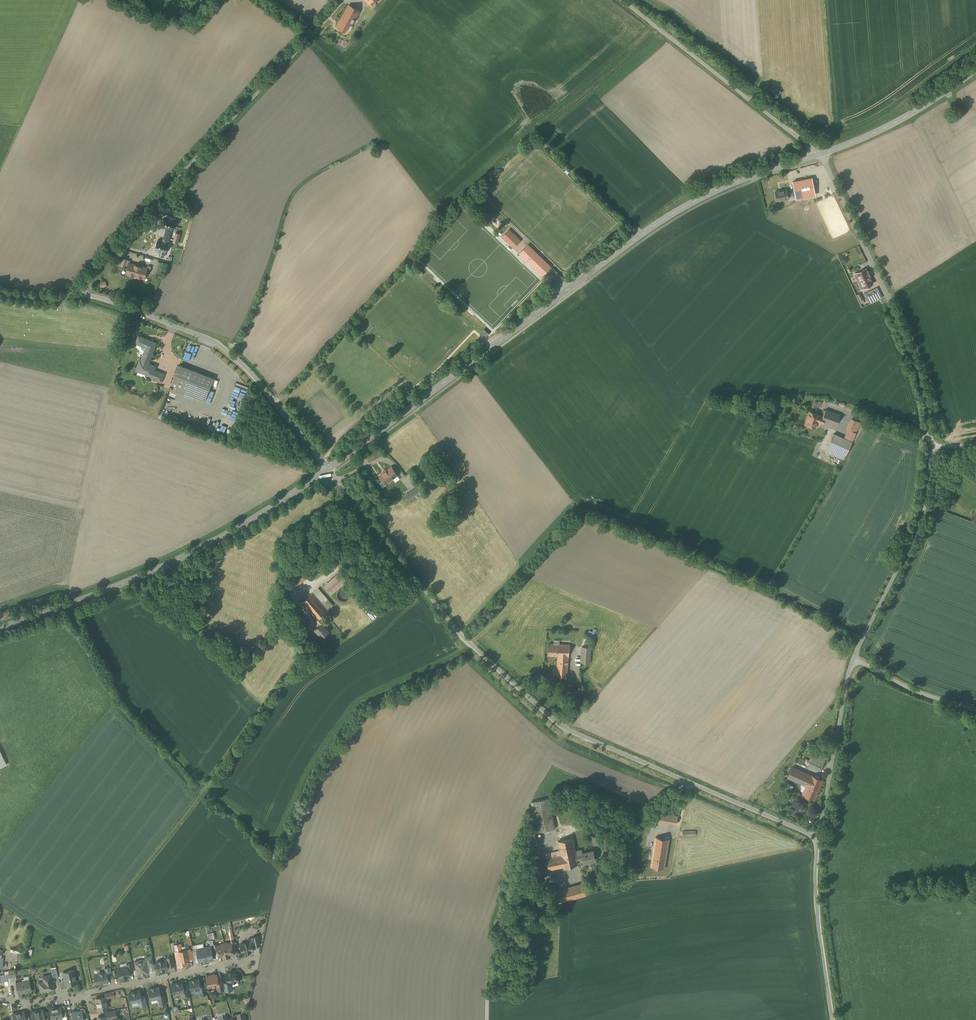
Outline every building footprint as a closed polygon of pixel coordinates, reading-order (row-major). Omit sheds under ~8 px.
[(350,24),(349,25),(352,26),(360,11),(349,5),(341,19),(350,24)] [(350,24),(341,19),(336,27),(345,32),(349,25),(350,24)] [(787,189),(775,192),(777,201),(788,199),(788,196),(795,195),(794,193),(794,192),(794,191),(794,190),(787,191),(787,189)] [(171,214),(169,219),(165,217),(162,227),(167,229),(164,237),(169,238),(172,230),(175,220),(174,220),(176,216),(171,214)] [(520,241),(508,230),(502,237),(514,248),(520,241)] [(164,237),(163,241),(158,240),(155,250),(160,251),(159,255),(164,257),(165,252),(166,253),(169,243),(168,242),(169,238),(164,237)] [(547,267),(526,246),(519,253),(529,262),(530,261),(542,272),(547,267)] [(130,263),(129,263),(128,266),(126,273),(145,278),(147,271),(148,268),(147,268),(130,263)] [(865,269),(857,273),(858,275),(855,276),(860,287),(863,286),(864,288),(872,284),(869,276),(867,271),(865,269)] [(877,287),(864,293),(869,304),(882,298),(877,287)] [(489,334),(484,329),(480,333),(485,338),(489,334)] [(147,347),(146,352),(145,351),(141,361),(140,360),(136,370),(151,376),(152,376),(154,370),(156,366),(148,363),(156,343),(139,336),(136,343),(147,347)] [(213,378),(179,365),(172,384),(206,397),(213,378)] [(164,374),(154,370),(152,376),(151,376),(151,377),(159,380),(158,382),(161,383),(164,374)] [(320,390),(305,403),(330,431),(344,420),(320,390)] [(840,415),(825,410),(823,417),(821,420),(824,421),(836,426),(840,415)] [(819,415),(809,412),(805,423),(815,427),(817,421),(823,423),(824,421),(821,420),(823,417),(819,416),(819,415)] [(844,438),(833,433),(828,446),(846,455),(852,442),(849,441),(853,432),(856,433),(860,423),(851,419),(844,438)] [(394,470),(383,478),(389,486),(400,478),(394,470)] [(400,478),(389,486),(397,496),(407,488),(400,478)] [(419,485),(412,490),(418,497),(424,493),(419,485)] [(418,497),(412,490),(406,495),(411,502),(418,497)] [(347,580),(340,572),(337,575),(343,583),(347,580)] [(336,575),(325,585),(331,593),(343,583),(337,575),(336,575)] [(288,578),(284,582),(291,591),(296,587),(288,578)] [(333,605),(318,588),(302,602),(317,620),(333,605)] [(346,588),(344,588),(342,588),(341,589),(340,589),(339,590),(338,591),(338,592),(338,593),(337,594),(338,596),(338,597),(338,598),(339,599),(340,599),(340,600),(341,600),(342,600),(343,601),(344,601),(345,600),(346,600),(347,600),(348,599),(349,598),(349,597),(350,597),(350,596),(350,595),(350,594),(350,593),(350,592),(349,591),(349,590),(348,589),(347,589),(346,588)] [(322,623),(315,629),(322,637),(329,631),(322,623)] [(558,644),(549,644),(548,655),(557,656),(558,644)] [(569,644),(558,644),(557,656),(558,656),(557,668),(568,669),(568,657),(569,644)] [(591,648),(582,647),(581,662),(590,663),(591,648)] [(568,669),(557,668),(556,676),(557,676),(567,677),(568,669)] [(825,761),(812,755),(808,764),(821,770),(825,761)] [(796,768),(792,767),(788,777),(792,779),(796,768)] [(796,768),(792,779),(795,781),(800,770),(796,768)] [(823,780),(800,770),(795,781),(806,786),(807,786),(808,783),(816,787),(817,784),(820,785),(823,780)] [(816,787),(808,783),(807,786),(806,786),(803,795),(814,800),(820,785),(817,784),(816,787)] [(549,798),(531,802),(533,811),(550,807),(549,798)] [(550,807),(533,811),(538,832),(555,829),(550,807)] [(668,815),(658,813),(657,821),(667,823),(668,815)] [(678,817),(668,815),(667,823),(677,824),(678,817)] [(669,839),(656,837),(654,850),(667,853),(669,839)] [(573,838),(558,841),(561,854),(558,855),(557,851),(546,854),(549,870),(563,867),(578,864),(577,860),(576,855),(575,851),(573,838)] [(582,853),(582,854),(576,855),(577,860),(583,859),(584,863),(596,860),(594,850),(582,853)] [(667,853),(654,850),(651,867),(664,869),(667,853)] [(541,871),(535,872),(539,890),(545,888),(541,871)] [(583,883),(577,885),(581,897),(587,895),(583,883)] [(577,885),(554,891),(558,903),(581,897),(577,885)] [(253,941),(241,943),(243,952),(246,952),(246,953),(251,952),(251,951),(254,950),(253,946),(254,946),(253,941)] [(232,943),(228,943),(227,942),(224,943),(227,957),(230,956),(231,955),(234,954),(233,948),(232,942),(232,943)] [(217,945),(217,946),(218,951),(220,957),(223,957),(224,957),(227,957),(224,943),(221,944),(221,945),(217,945)] [(181,944),(175,945),(176,952),(183,951),(181,944)] [(198,949),(197,949),(200,961),(207,960),(207,961),(214,959),(211,946),(198,949)] [(176,952),(177,958),(179,967),(188,965),(187,959),(190,959),(192,958),(191,951),(190,949),(183,951),(176,952)] [(152,956),(145,957),(146,960),(147,966),(154,964),(152,956)] [(166,959),(156,962),(158,970),(161,970),(165,970),(164,969),(168,968),(167,965),(169,965),(168,960),(166,960),(166,959)] [(139,961),(135,961),(137,975),(149,973),(147,966),(146,960),(142,961),(142,960),(141,960),(139,960),(139,961)] [(127,966),(117,968),(119,978),(123,978),(126,978),(126,977),(129,976),(129,973),(127,966)] [(74,970),(63,972),(64,979),(66,985),(77,982),(74,970)] [(105,972),(94,974),(96,984),(108,981),(107,977),(106,971),(105,972)] [(236,972),(232,972),(232,971),(229,972),(229,973),(226,974),(227,982),(228,986),(232,986),(231,983),(239,981),(238,975),(237,976),(236,972)] [(0,975),(0,982),(9,981),(9,974),(0,975)] [(52,975),(42,977),(44,982),(39,983),(41,992),(54,989),(51,977),(52,977),(52,975)] [(217,975),(207,977),(208,982),(207,983),(208,983),(209,987),(217,986),(219,985),(218,980),(217,976),(217,975)] [(196,979),(193,979),(193,980),(190,980),(189,980),(189,981),(191,990),(192,990),(199,989),(202,988),(201,986),(200,979),(200,978),(199,978),(196,979)] [(29,980),(16,982),(18,991),(26,990),(26,992),(32,990),(29,980)] [(182,982),(172,984),(173,993),(181,992),(184,991),(183,989),(182,982)] [(227,982),(223,982),(224,988),(225,991),(232,990),(232,986),(228,986),(227,982)] [(155,987),(152,988),(152,989),(148,989),(150,999),(158,998),(161,997),(160,995),(159,987),(155,988),(155,987)] [(188,989),(183,989),(184,991),(181,992),(183,999),(190,997),(188,989)] [(139,991),(129,993),(131,1002),(139,1001),(141,1000),(141,997),(139,991)] [(165,995),(160,995),(161,997),(158,998),(159,1005),(166,1003),(165,995)] [(105,996),(96,998),(98,1010),(108,1008),(106,999),(105,996)] [(145,996),(141,997),(141,1000),(139,1001),(140,1006),(147,1004),(145,996)] [(61,1007),(52,1009),(52,1008),(49,1008),(51,1019),(58,1017),(58,1016),(62,1015),(62,1017),(61,1011),(61,1007)] [(32,1012),(31,1012),(33,1019),(45,1019),(43,1010),(38,1011),(32,1012)] [(71,1012),(73,1019),(82,1019),(82,1017),(83,1017),(83,1014),(81,1014),(81,1010),(71,1012)] [(13,1014),(14,1019),(26,1019),(24,1014),(24,1011),(13,1014)]
